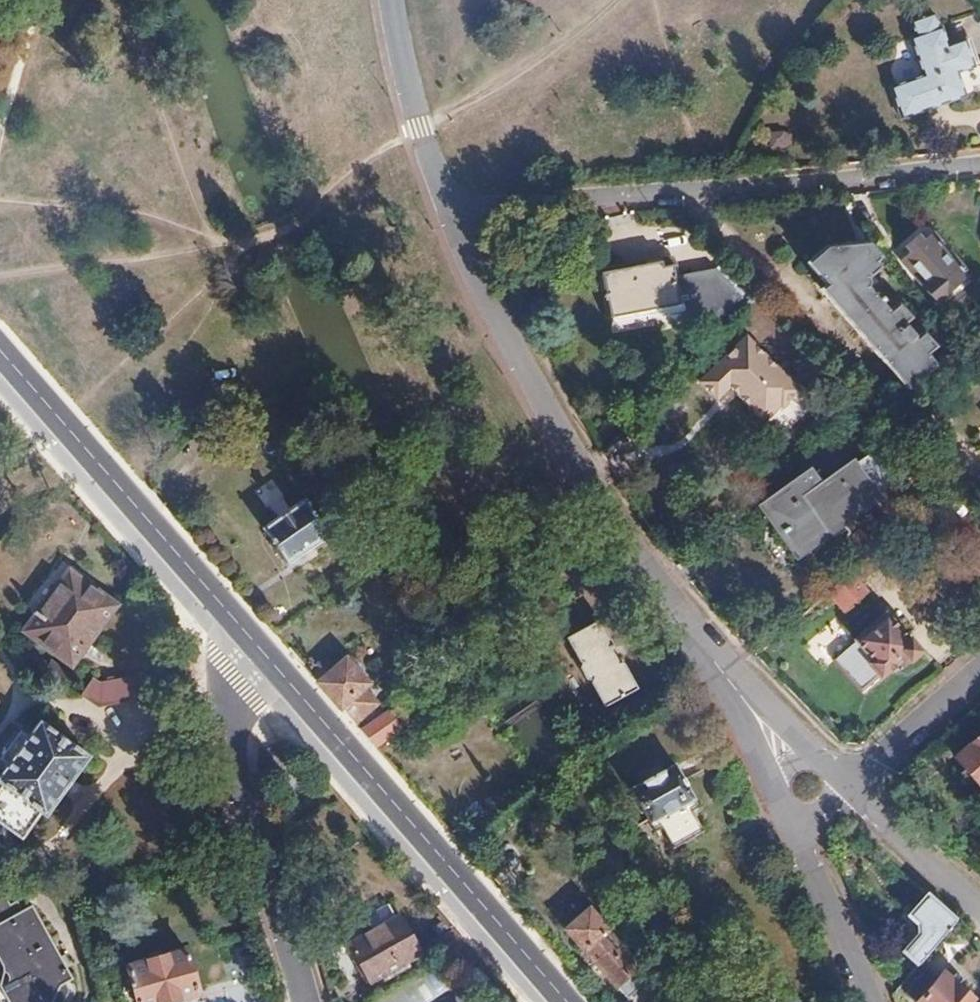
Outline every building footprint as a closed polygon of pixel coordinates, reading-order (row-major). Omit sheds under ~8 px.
[(900,116),(966,94),(958,71),(976,65),(967,37),(949,43),(942,24),(939,25),(934,11),(910,19),(915,32),(909,34),(921,74),(889,84),(900,116)] [(969,276),(932,233),(925,240),(916,236),(907,243),(908,249),(910,253),(902,259),(940,302),(969,276)] [(867,279),(881,266),(876,260),(881,256),(868,242),(846,245),(820,250),(805,264),(818,279),(813,283),(841,314),(882,361),(908,390),(927,373),(937,364),(928,355),(936,347),(923,331),(915,339),(903,326),(911,318),(898,303),(889,311),(868,287),(867,279)] [(737,289),(718,267),(676,275),(673,265),(664,266),(663,260),(634,265),(634,266),(604,272),(613,315),(686,303),(691,321),(707,318),(737,289)] [(800,391),(751,341),(705,385),(717,397),(729,386),(764,421),(781,405),(783,407),(800,391)] [(925,411),(907,390),(891,405),(882,412),(902,432),(925,411)] [(804,547),(895,484),(872,451),(820,488),(811,475),(766,506),(784,533),(791,528),(804,547)] [(257,487),(267,513),(286,506),(277,480),(257,487)] [(304,500),(262,529),(286,564),(329,535),(304,500)] [(862,588),(859,585),(873,572),(864,561),(827,593),(840,607),(862,588)] [(70,572),(26,632),(72,667),(117,606),(70,572)] [(884,612),(832,658),(860,689),(878,672),(882,676),(905,655),(910,661),(922,650),(905,631),(903,633),(884,612)] [(593,683),(605,705),(640,687),(626,663),(619,661),(612,648),(615,643),(601,619),(567,638),(580,661),(583,662),(580,669),(586,678),(594,680),(593,683)] [(362,688),(367,683),(345,660),(332,671),(325,665),(313,677),(335,701),(354,723),(375,703),(362,688)] [(146,701),(139,677),(101,688),(94,682),(80,699),(99,713),(146,701)] [(398,730),(386,712),(360,730),(368,739),(374,747),(398,730)] [(45,816),(88,758),(40,722),(0,777),(0,784),(1,784),(0,786),(0,823),(22,840),(41,814),(45,816)] [(958,761),(979,785),(979,742),(958,761)] [(675,763),(631,789),(654,832),(661,828),(672,848),(703,832),(688,803),(694,799),(675,763)] [(444,796),(462,815),(483,795),(464,776),(444,796)] [(125,881),(109,885),(111,892),(126,888),(125,881)] [(30,905),(23,910),(16,900),(10,904),(1,892),(0,892),(0,955),(15,980),(3,987),(6,992),(11,1000),(13,1001),(56,1001),(53,1000),(61,987),(63,983),(68,981),(72,979),(30,905)] [(916,965),(954,919),(945,912),(927,894),(910,916),(918,924),(919,933),(901,953),(916,965)] [(648,978),(588,910),(566,930),(626,998),(648,978)] [(419,952),(397,915),(348,946),(370,983),(419,952)] [(129,968),(139,1001),(167,1001),(199,992),(186,950),(129,968)] [(903,992),(915,1001),(969,1001),(972,998),(942,972),(937,978),(925,967),(903,992)]
